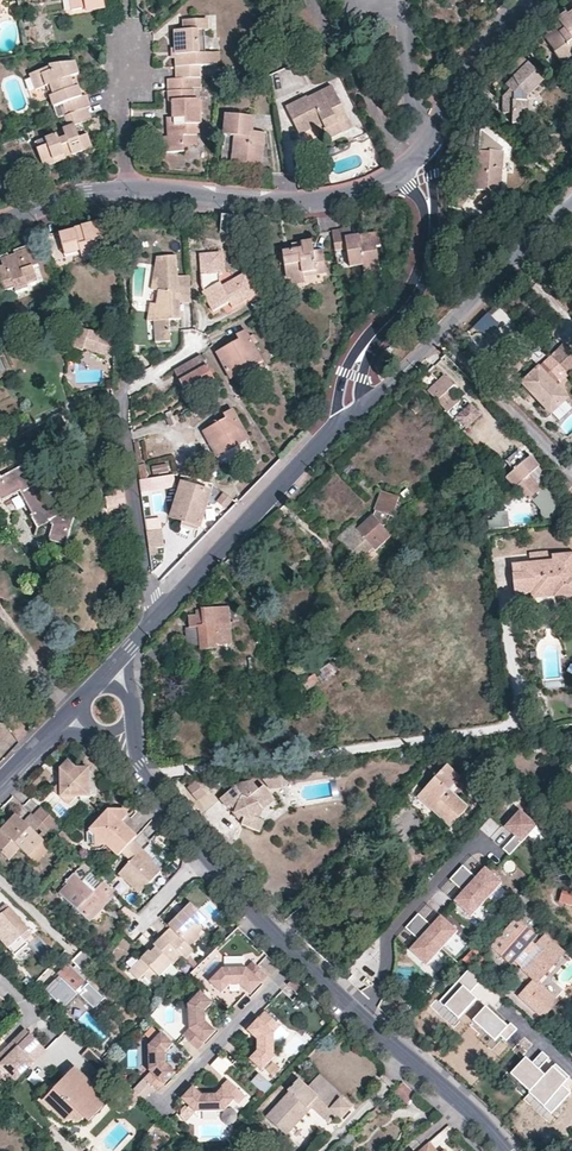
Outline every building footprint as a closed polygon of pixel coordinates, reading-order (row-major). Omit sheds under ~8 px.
[(570,18),(567,14),(560,20),(564,25),(559,30),(555,25),(545,35),(557,50),(556,52),(566,64),(571,58),(571,16),(570,18)] [(551,21),(555,25),(559,30),(564,25),(560,20),(557,16),(555,19),(551,21)] [(196,78),(201,78),(201,66),(206,66),(221,65),(220,52),(206,52),(205,30),(210,29),(209,19),(184,20),(184,29),(175,29),(175,52),(176,65),(176,78),(196,78)] [(528,100),(546,81),(521,56),(506,71),(514,80),(511,84),(507,88),(516,96),(515,98),(506,98),(506,113),(517,114),(516,123),(531,124),(532,103),(528,103),(528,100)] [(86,114),(90,113),(87,101),(82,102),(78,86),(73,86),(72,81),(77,80),(80,80),(76,62),(52,66),(52,71),(44,74),(42,70),(36,72),(36,75),(41,88),(51,86),(53,97),(56,108),(66,106),(69,117),(86,114)] [(41,101),(53,97),(51,86),(41,88),(36,75),(29,77),(35,97),(40,95),(41,101)] [(185,143),(185,134),(198,134),(198,123),(202,123),(202,98),(196,98),(196,89),(196,78),(176,78),(169,79),(169,90),(169,101),(173,101),(173,109),(174,116),(168,116),(169,134),(164,135),(165,151),(185,150),(185,143)] [(338,122),(347,117),(332,87),(308,98),(308,100),(287,111),(299,135),(317,126),(322,124),(324,130),(329,139),(343,133),(338,122)] [(88,126),(86,114),(69,117),(66,118),(68,130),(62,131),(63,138),(58,140),(56,136),(32,142),(38,166),(88,154),(84,140),(76,142),(75,136),(73,130),(88,126)] [(233,156),(262,157),(264,133),(252,131),(253,117),(226,115),(224,133),(235,135),(234,144),(233,156)] [(353,128),(347,117),(338,122),(343,133),(348,130),(353,128)] [(235,135),(224,133),(223,143),(234,144),(235,135)] [(198,134),(185,134),(185,143),(199,143),(198,134)] [(501,194),(505,153),(492,151),(491,153),(470,151),(468,168),(466,189),(487,192),(487,196),(478,204),(488,215),(489,215),(504,200),(498,194),(501,194)] [(261,166),(262,157),(233,156),(233,163),(247,165),(261,166)] [(236,236),(238,219),(222,217),(220,235),(236,236)] [(76,230),(49,237),(55,260),(68,257),(68,254),(66,248),(81,243),(83,250),(84,254),(101,250),(100,244),(98,237),(103,236),(99,221),(83,225),(76,227),(76,230)] [(351,229),(333,231),(336,252),(348,250),(350,266),(362,265),(363,268),(380,267),(378,248),(381,247),(379,234),(365,235),(352,236),(351,229)] [(316,270),(317,275),(326,274),(323,251),(313,252),(311,242),(303,243),(304,250),(292,252),(282,253),(286,280),(305,277),(304,272),(316,270)] [(66,248),(68,254),(83,250),(81,243),(66,248)] [(304,250),(303,243),(299,244),(292,245),(292,252),(304,250)] [(33,267),(39,265),(35,254),(31,255),(28,247),(15,252),(15,255),(13,256),(10,257),(10,255),(0,259),(4,270),(0,272),(0,282),(2,287),(13,283),(15,287),(29,282),(28,280),(37,277),(33,267)] [(222,271),(220,250),(197,252),(199,273),(217,271),(222,271)] [(191,303),(189,276),(178,277),(176,256),(157,257),(151,289),(158,291),(156,305),(150,304),(147,321),(154,321),(155,342),(170,341),(169,320),(181,319),(180,304),(191,303)] [(380,267),(363,268),(364,276),(381,274),(380,267)] [(318,280),(317,275),(316,270),(304,272),(305,277),(286,280),(287,285),(318,280)] [(218,280),(217,271),(199,273),(200,290),(218,280)] [(257,294),(244,271),(221,285),(218,280),(200,290),(213,312),(228,303),(232,310),(257,294)] [(85,348),(116,357),(118,351),(121,342),(122,341),(79,327),(72,347),(84,351),(85,348)] [(264,362),(247,330),(238,336),(239,340),(218,353),(232,380),(264,362)] [(552,356),(568,372),(571,368),(571,350),(565,343),(558,350),(552,356)] [(216,380),(203,356),(193,360),(177,368),(175,370),(182,382),(188,394),(216,380)] [(568,372),(552,356),(523,383),(535,396),(552,413),(569,398),(555,383),(568,372)] [(429,391),(449,413),(458,403),(452,397),(448,400),(444,396),(455,385),(446,376),(438,383),(429,391)] [(478,412),(467,403),(453,418),(463,428),(478,412)] [(250,440),(233,410),(224,414),(226,419),(204,432),(218,458),(250,440)] [(528,459),(519,450),(515,453),(507,460),(515,470),(508,477),(528,499),(529,499),(538,491),(542,496),(547,491),(531,474),(539,466),(531,456),(528,459)] [(46,477),(39,480),(29,462),(2,477),(0,475),(0,501),(21,490),(33,512),(31,514),(38,526),(51,519),(53,523),(50,538),(67,544),(74,517),(65,513),(46,477)] [(151,474),(169,471),(168,463),(150,466),(151,474)] [(153,488),(164,485),(162,476),(150,479),(153,488)] [(193,528),(192,531),(196,533),(201,514),(207,494),(179,486),(168,520),(178,523),(193,528)] [(129,507),(126,489),(116,490),(118,508),(129,507)] [(542,496),(538,491),(529,499),(533,504),(542,496)] [(376,546),(391,532),(384,524),(390,517),(393,518),(403,502),(388,492),(377,508),(377,509),(370,517),(364,522),(359,527),(353,521),(337,536),(358,559),(374,544),(376,546)] [(485,515),(486,528),(507,526),(506,513),(485,515)] [(177,527),(192,531),(193,528),(178,523),(177,527)] [(162,530),(146,532),(149,552),(159,551),(165,550),(162,530)] [(515,595),(531,593),(532,601),(570,597),(571,597),(571,554),(552,556),(552,560),(533,562),(532,558),(515,560),(515,564),(511,564),(513,581),(515,595)] [(133,609),(140,611),(141,607),(143,603),(136,601),(133,609)] [(231,645),(225,607),(202,611),(195,612),(196,617),(187,618),(189,631),(198,630),(199,639),(201,651),(214,649),(214,647),(231,645)] [(325,679),(337,671),(331,663),(319,672),(325,679)] [(321,682),(314,673),(302,682),(309,691),(321,682)] [(90,797),(90,769),(76,768),(68,761),(61,769),(62,777),(63,781),(55,790),(70,804),(78,797),(90,797)] [(417,797),(428,807),(450,827),(469,808),(449,789),(460,777),(447,765),(417,797)] [(280,787),(284,786),(291,786),(290,776),(279,778),(280,787)] [(279,778),(265,779),(261,782),(268,792),(280,790),(280,787),(279,778)] [(205,795),(195,783),(187,790),(198,802),(205,795)] [(263,805),(271,798),(262,788),(258,792),(251,785),(238,786),(220,802),(227,810),(228,809),(231,807),(235,813),(232,815),(243,820),(241,825),(240,827),(259,834),(264,823),(260,822),(253,819),(254,818),(255,816),(255,815),(256,813),(257,811),(259,809),(261,807),(263,805)] [(275,803),(271,798),(263,805),(261,807),(259,809),(257,811),(256,813),(255,815),(255,816),(254,818),(253,819),(260,822),(262,815),(263,813),(264,811),(265,810),(267,808),(275,803)] [(61,826),(41,807),(33,814),(38,819),(45,826),(54,834),(61,826)] [(121,854),(122,852),(134,840),(119,824),(122,821),(128,814),(129,811),(126,809),(124,809),(121,809),(116,814),(110,809),(96,823),(97,830),(109,842),(121,854)] [(521,809),(506,826),(517,836),(505,849),(511,854),(539,825),(521,809)] [(46,843),(54,834),(45,826),(38,819),(33,814),(25,823),(42,839),(46,843)] [(232,815),(241,825),(243,820),(232,815)] [(25,823),(18,816),(7,828),(10,830),(6,834),(3,831),(0,833),(0,851),(10,861),(21,849),(19,847),(23,843),(27,847),(31,843),(34,846),(42,839),(25,823)] [(479,829),(501,848),(512,836),(490,817),(479,829)] [(119,824),(134,840),(135,839),(138,836),(122,821),(119,824)] [(107,842),(109,842),(97,830),(96,823),(91,829),(93,843),(107,842)] [(51,848),(46,843),(42,839),(34,846),(31,843),(27,847),(23,843),(19,847),(21,849),(36,864),(51,848)] [(134,840),(122,852),(128,858),(140,845),(135,839),(134,840)] [(140,845),(128,858),(131,860),(138,853),(148,862),(151,858),(152,857),(148,853),(140,845)] [(161,869),(151,858),(148,862),(138,853),(131,860),(119,872),(140,892),(161,869)] [(104,884),(84,865),(75,874),(67,882),(58,892),(67,900),(82,914),(89,920),(91,922),(105,920),(104,911),(104,907),(113,906),(113,897),(118,897),(104,884)] [(465,889),(455,901),(472,917),(502,882),(485,866),(476,877),(464,866),(453,879),(465,889)] [(560,902),(571,905),(571,886),(565,884),(560,902)] [(184,956),(187,959),(197,949),(193,946),(207,932),(202,926),(209,919),(193,904),(185,912),(187,914),(181,920),(179,918),(171,926),(173,929),(170,932),(164,938),(184,956)] [(8,905),(0,912),(3,915),(0,918),(0,938),(16,957),(30,945),(23,938),(31,931),(8,905)] [(421,937),(411,949),(428,965),(459,930),(441,914),(432,925),(420,914),(409,927),(421,937)] [(535,936),(516,918),(490,947),(509,965),(535,936)] [(565,953),(548,939),(541,932),(513,963),(520,969),(532,980),(517,996),(542,1020),(557,1003),(537,984),(543,977),(565,953)] [(184,956),(164,938),(155,947),(158,950),(152,955),(149,953),(130,973),(141,984),(145,979),(153,986),(175,964),(177,965),(184,956)] [(158,950),(155,947),(153,949),(149,953),(152,955),(158,950)] [(97,961),(85,950),(75,961),(86,973),(97,961)] [(261,983),(268,976),(260,967),(254,961),(247,967),(246,969),(223,969),(210,981),(221,993),(230,985),(241,985),(247,991),(258,980),(261,983)] [(96,1009),(107,997),(71,963),(60,974),(62,977),(59,980),(48,991),(62,1005),(63,1004),(68,1008),(81,995),(96,1009)] [(480,978),(469,968),(438,1003),(455,1017),(473,996),(468,992),(480,978)] [(149,991),(153,986),(145,979),(141,984),(149,991)] [(305,990),(293,979),(288,985),(300,995),(305,990)] [(250,995),(261,983),(258,980),(247,991),(250,995)] [(203,1011),(212,1003),(200,991),(187,1003),(188,1027),(180,1034),(194,1049),(201,1042),(198,1039),(209,1028),(204,1022),(203,1011)] [(504,1025),(484,1006),(471,1020),(493,1039),(497,1034),(504,1040),(516,1028),(508,1021),(504,1025)] [(275,1033),(281,1026),(275,1020),(266,1012),(259,1019),(262,1023),(252,1034),(258,1040),(258,1051),(251,1060),(262,1071),(275,1058),(275,1033)] [(252,1034),(262,1023),(259,1019),(248,1031),(252,1034)] [(201,1042),(213,1031),(209,1028),(198,1039),(201,1042)] [(41,1046),(25,1030),(17,1039),(0,1056),(0,1076),(12,1088),(36,1064),(30,1057),(41,1046)] [(162,1062),(161,1051),(169,1043),(158,1031),(143,1046),(143,1067),(144,1068),(138,1075),(152,1090),(160,1083),(156,1079),(168,1068),(162,1062)] [(127,1049),(128,1067),(138,1067),(137,1048),(127,1049)] [(210,1064),(223,1075),(233,1062),(220,1052),(210,1064)] [(546,1057),(540,1052),(530,1062),(522,1054),(504,1073),(549,1115),(570,1092),(562,1084),(568,1077),(553,1062),(541,1075),(535,1069),(546,1057)] [(160,1083),(171,1072),(168,1068),(156,1079),(160,1083)] [(74,1110),(87,1123),(107,1101),(73,1069),(63,1079),(67,1084),(58,1093),(54,1089),(43,1101),(63,1121),(74,1110)] [(343,1096),(320,1074),(315,1079),(338,1101),(340,1099),(343,1096)] [(397,1090),(385,1077),(381,1080),(394,1093),(397,1090)] [(67,1084),(63,1079),(59,1084),(54,1089),(58,1093),(67,1084)] [(341,1119),(350,1109),(340,1099),(338,1101),(315,1080),(308,1087),(299,1080),(292,1086),(288,1091),(289,1093),(267,1118),(287,1136),(313,1108),(329,1123),(336,1115),(341,1119)] [(227,1112),(237,1102),(242,1106),(249,1098),(231,1081),(230,1082),(223,1090),(224,1091),(218,1097),(203,1097),(198,1092),(187,1104),(191,1108),(189,1110),(187,1107),(183,1112),(183,1116),(182,1117),(188,1123),(198,1113),(227,1112)] [(417,1095),(404,1083),(397,1090),(394,1093),(393,1094),(405,1106),(417,1095)] [(187,1104),(198,1092),(195,1089),(183,1100),(187,1104)] [(85,1125),(87,1123),(74,1110),(63,1121),(68,1125),(85,1125)]
